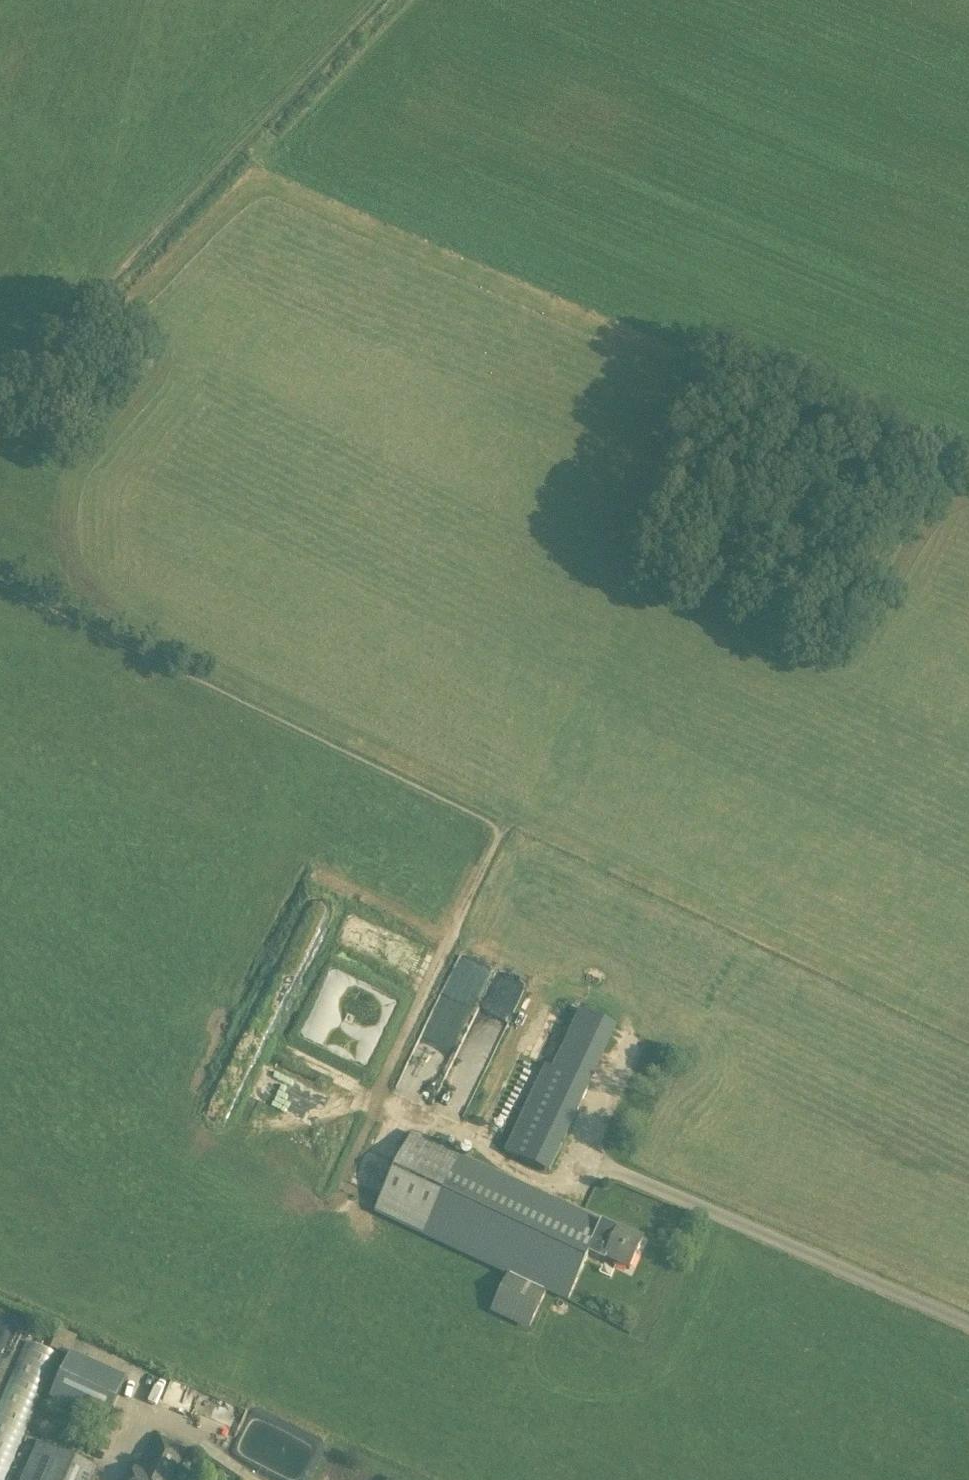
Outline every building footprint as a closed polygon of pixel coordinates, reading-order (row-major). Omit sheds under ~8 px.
[(451,1081),(475,1092),(527,981),(502,970),(451,1081)] [(552,1068),(546,1065),(505,1152),(549,1174),(619,1028),(580,1009),(552,1068)] [(427,1104),(457,1040),(429,1027),(399,1091),(427,1104)] [(414,1133),(377,1213),(510,1276),(494,1312),(531,1329),(548,1293),(568,1303),(590,1255),(605,1262),(606,1260),(629,1270),(643,1240),(619,1230),(619,1231),(603,1225),(605,1223),(414,1133)] [(0,1391),(0,1479),(4,1479),(55,1351),(21,1338),(0,1391)] [(76,1356),(56,1401),(112,1426),(132,1381),(76,1356)] [(132,1479),(170,1479),(184,1451),(161,1439),(145,1470),(139,1467),(132,1479)] [(24,1479),(95,1479),(99,1469),(40,1443),(24,1479)]
